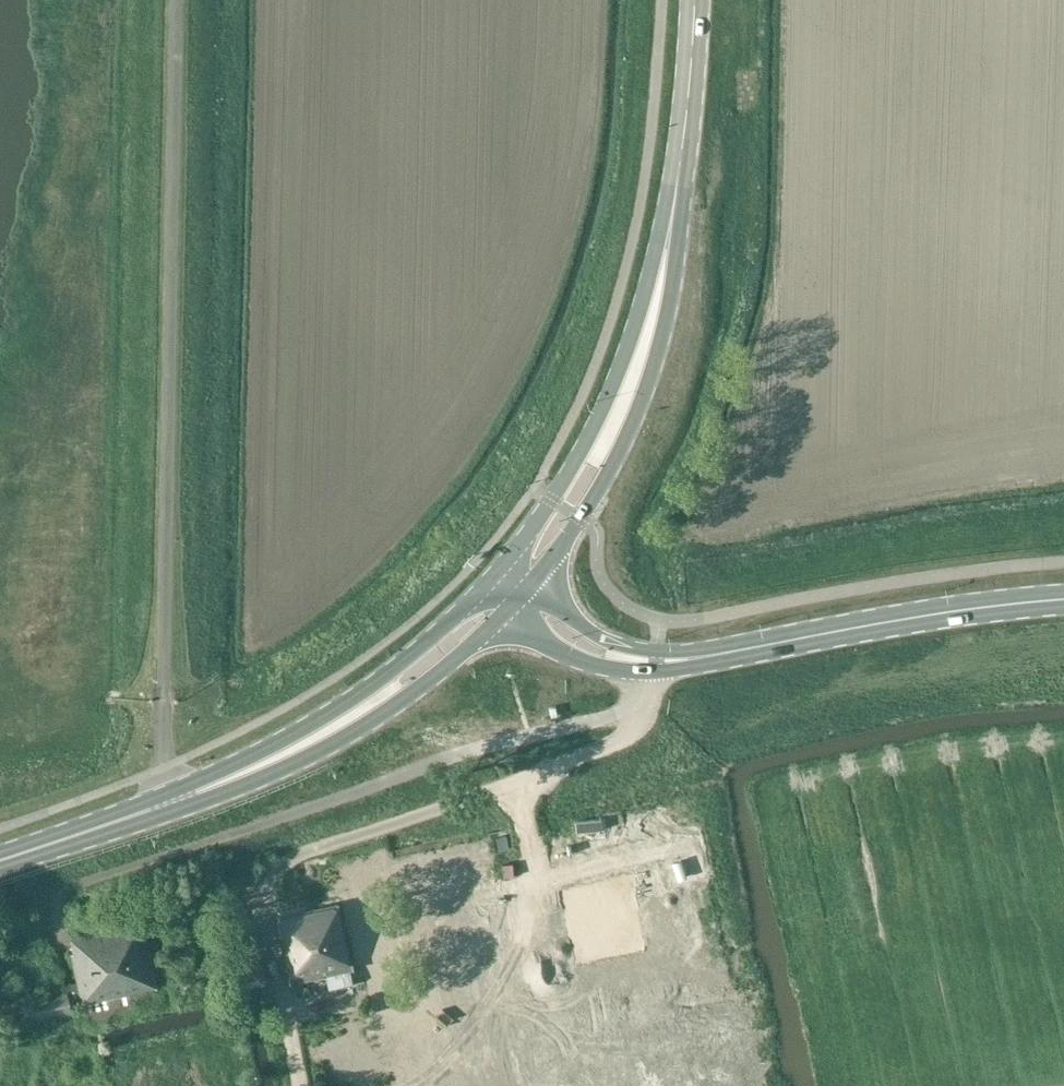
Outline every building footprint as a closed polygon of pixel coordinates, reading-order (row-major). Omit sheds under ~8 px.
[(617,864),(553,878),(568,947),(632,932),(617,864)] [(426,882),(425,866),(410,867),(410,883),(426,882)] [(283,934),(280,935),(291,984),(353,970),(338,904),(280,917),(283,934)] [(15,918),(0,921),(0,938),(18,934),(15,918)] [(22,999),(24,1007),(28,1028),(74,1018),(71,1005),(83,1002),(87,1021),(134,1011),(133,1005),(142,1003),(142,1004),(159,1000),(156,986),(141,919),(71,934),(75,952),(72,953),(79,981),(62,985),(60,977),(43,981),(46,994),(22,999)] [(718,1050),(717,1045),(715,1040),(711,1035),(708,1031),(703,1027),(698,1024),(693,1022),(687,1021),(682,1021),(676,1022),(670,1024),(665,1026),(661,1029),(657,1033),(653,1038),(651,1043),(649,1048),(648,1054),(648,1060),(649,1065),(650,1071),(653,1076),(657,1080),(661,1084),(664,1085),(703,1085),(704,1085),(708,1082),(712,1078),(715,1073),(717,1067),(718,1062),(719,1056),(718,1050)] [(619,1049),(590,1056),(587,1043),(566,1048),(569,1061),(504,1076),(501,1063),(479,1068),(482,1081),(460,1085),(628,1085),(619,1049)]
